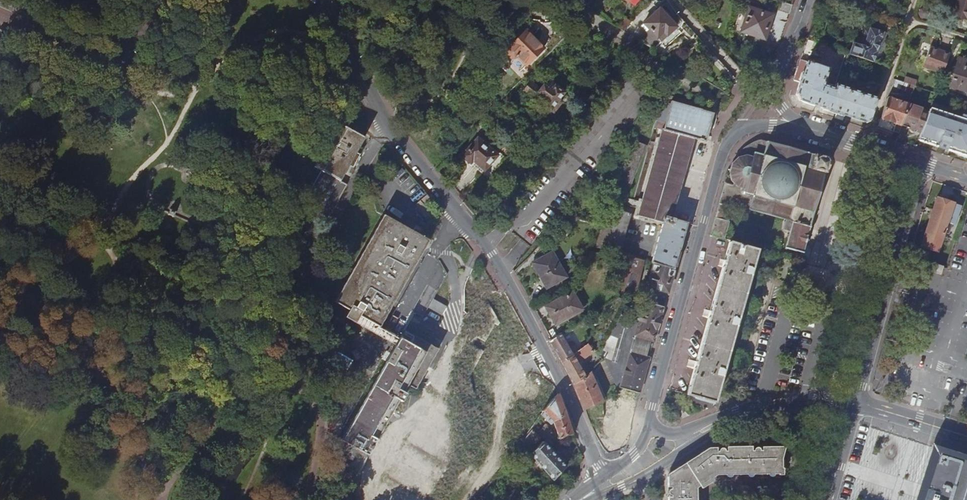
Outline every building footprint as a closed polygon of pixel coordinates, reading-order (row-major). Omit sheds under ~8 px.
[(958,19),(964,0),(957,0),(952,17),(958,19)] [(958,19),(966,21),(966,0),(964,0),(958,19)] [(777,1),(774,10),(789,15),(792,6),(777,1)] [(27,6),(23,13),(29,16),(33,9),(27,6)] [(772,16),(748,8),(741,32),(755,37),(753,45),(768,50),(771,41),(769,41),(773,31),(768,29),(772,16)] [(659,9),(643,23),(650,31),(657,39),(663,33),(666,36),(676,27),(659,9)] [(853,44),(850,55),(849,56),(872,63),(881,38),(883,39),(885,34),(870,29),(868,33),(865,32),(860,47),(853,44)] [(517,57),(526,66),(544,50),(525,30),(507,47),(505,50),(505,53),(506,56),(508,58),(509,59),(513,59),(517,57)] [(11,39),(13,35),(4,31),(2,38),(10,41),(11,39)] [(652,49),(660,42),(657,39),(650,31),(639,40),(652,49)] [(942,75),(950,54),(943,51),(942,52),(930,48),(922,68),(942,75)] [(829,63),(808,56),(806,62),(800,60),(793,81),(799,83),(796,94),(800,102),(827,111),(862,123),(868,121),(876,99),(867,96),(869,90),(861,88),(859,93),(835,85),(833,90),(822,86),(826,74),(828,74),(830,71),(827,70),(829,63)] [(958,59),(949,88),(966,94),(966,62),(958,59)] [(525,91),(558,117),(572,100),(550,83),(538,74),(531,84),(525,91)] [(904,92),(912,95),(915,88),(893,80),(888,96),(894,95),(900,97),(902,93),(904,93),(904,92)] [(900,97),(898,103),(908,106),(912,95),(904,92),(904,93),(902,93),(900,97)] [(661,130),(693,140),(704,142),(713,114),(690,107),(691,103),(675,98),(673,103),(671,102),(663,130),(661,130)] [(908,106),(898,103),(887,99),(877,128),(892,133),(892,132),(898,134),(900,127),(908,106)] [(917,141),(966,157),(966,115),(931,103),(928,113),(921,129),(920,133),(917,141)] [(928,113),(908,106),(900,127),(920,133),(921,129),(928,113)] [(320,171),(302,205),(328,220),(362,157),(356,154),(365,138),(338,123),(314,167),(320,171)] [(693,140),(661,130),(653,159),(685,167),(693,140)] [(462,157),(488,179),(505,159),(500,154),(498,156),(478,139),(462,157)] [(752,195),(749,210),(786,220),(792,222),(789,233),(785,247),(803,252),(820,189),(829,159),(766,140),(763,152),(754,150),(752,155),(747,153),(737,155),(731,161),(729,170),(731,179),(734,182),(738,186),(743,187),(742,193),(752,195)] [(597,249),(607,252),(618,212),(620,212),(645,147),(631,141),(625,155),(604,208),(609,209),(597,249)] [(664,217),(671,218),(685,167),(653,159),(637,217),(662,224),(664,217)] [(738,186),(734,182),(733,185),(725,183),(710,234),(712,236),(724,240),(729,223),(723,221),(727,208),(748,213),(749,210),(752,195),(742,193),(743,187),(738,186)] [(921,246),(938,252),(944,233),(948,222),(954,204),(937,198),(933,211),(921,246)] [(954,204),(948,222),(952,224),(954,225),(961,206),(954,204)] [(630,215),(620,212),(618,212),(607,252),(618,256),(630,215)] [(664,217),(662,224),(651,263),(653,264),(673,269),(679,251),(680,251),(687,224),(682,222),(671,218),(664,217)] [(783,231),(789,233),(792,222),(786,220),(783,231)] [(944,233),(949,235),(952,224),(948,222),(944,233)] [(715,403),(758,249),(728,240),(686,395),(715,403)] [(532,265),(546,289),(565,278),(552,254),(532,265)] [(634,299),(643,261),(628,257),(627,264),(620,295),(628,297),(634,299)] [(647,288),(667,293),(674,270),(673,269),(653,264),(647,288)] [(545,308),(555,326),(581,310),(571,294),(545,308)] [(650,341),(654,342),(663,307),(644,302),(639,320),(620,315),(619,314),(601,352),(599,357),(602,361),(604,359),(617,387),(620,388),(620,389),(639,394),(649,359),(645,358),(631,354),(636,337),(650,341)] [(401,328),(345,442),(372,455),(407,383),(418,389),(439,346),(401,328)] [(572,355),(566,344),(560,335),(549,343),(561,364),(572,355)] [(631,354),(645,358),(650,341),(636,337),(631,354)] [(571,341),(566,344),(572,355),(578,351),(571,341)] [(592,351),(586,345),(578,351),(572,355),(561,364),(573,385),(584,377),(576,363),(592,351)] [(343,376),(351,362),(332,350),(323,364),(343,376)] [(603,403),(589,372),(584,377),(573,385),(584,410),(603,403)] [(560,439),(571,434),(557,395),(552,401),(543,414),(555,425),(560,439)] [(596,436),(628,433),(633,416),(619,417),(611,418),(611,415),(603,415),(603,418),(588,419),(596,436)] [(544,421),(540,417),(531,429),(534,432),(544,421)] [(546,423),(536,434),(540,439),(546,433),(547,434),(552,428),(546,423)] [(555,425),(552,428),(547,434),(557,441),(560,439),(555,425)] [(536,434),(534,432),(531,429),(521,443),(528,451),(540,439),(536,434)] [(530,455),(553,481),(565,468),(542,441),(530,455)] [(937,451),(966,461),(966,454),(933,443),(916,499),(922,499),(937,451)] [(716,448),(708,448),(690,459),(667,474),(667,499),(696,499),(696,490),(698,490),(712,481),(712,479),(711,478),(716,475),(726,475),(726,476),(727,477),(728,477),(729,476),(730,475),(730,473),(746,473),(746,475),(747,476),(748,477),(749,477),(750,476),(750,475),(755,475),(755,478),(765,478),(765,474),(767,474),(768,476),(769,476),(771,476),(771,474),(773,474),(773,478),(784,478),(783,456),(778,448),(716,448)] [(966,492),(966,461),(937,451),(922,499),(964,499),(966,492)]
